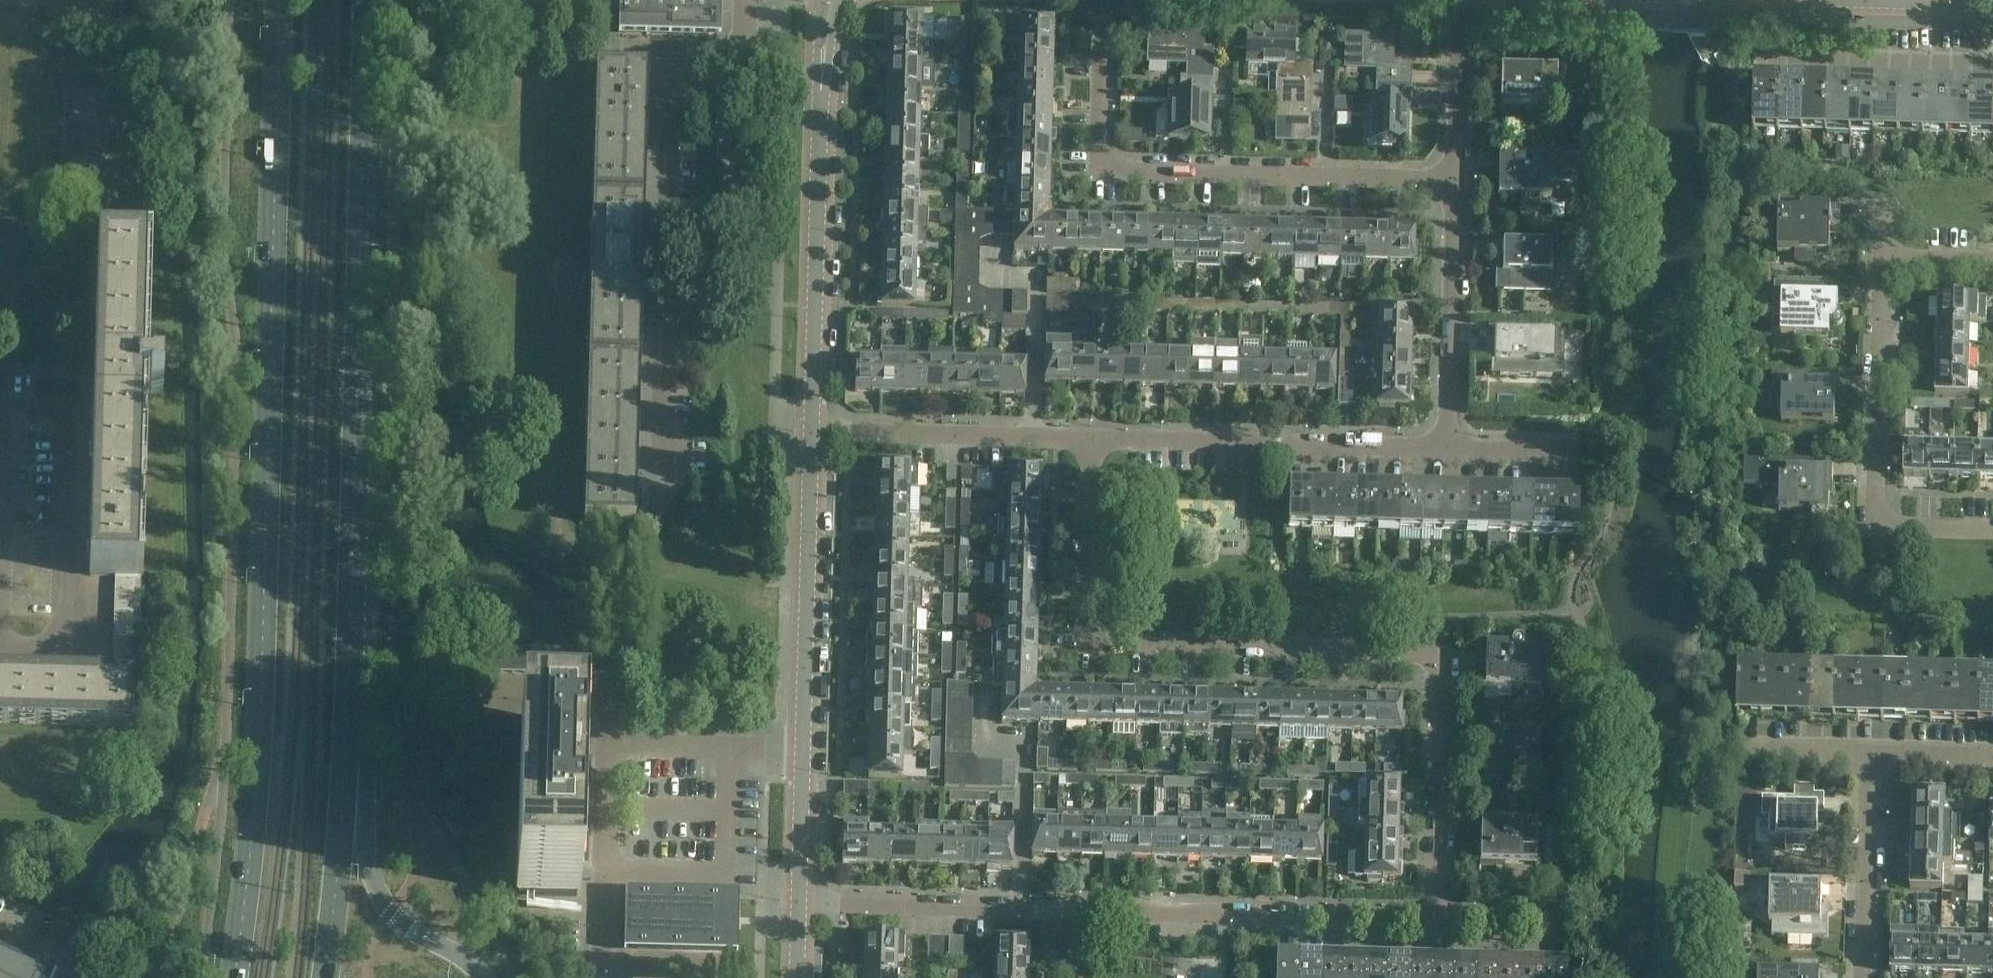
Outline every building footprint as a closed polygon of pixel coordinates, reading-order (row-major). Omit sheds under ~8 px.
[(619,34),(721,37),(722,0),(620,0),(619,34)] [(889,17),(888,41),(932,42),(933,18),(918,17),(918,13),(917,13),(917,14),(905,13),(904,13),(904,17),(889,17)] [(1020,20),(1020,45),(1052,46),(1053,21),(1038,20),(1038,16),(1037,16),(1037,17),(1025,16),(1024,16),(1023,20),(1020,20)] [(961,18),(961,19),(961,30),(972,30),(972,19),(961,18)] [(972,40),(972,30),(961,30),(960,40),(972,40)] [(1188,64),(1187,78),(1211,79),(1211,50),(1203,50),(1203,33),(1174,32),(1174,34),(1168,34),(1168,32),(1149,32),(1148,39),(1147,39),(1147,43),(1148,43),(1148,63),(1188,64)] [(1279,66),(1279,80),(1310,81),(1310,66),(1291,66),(1291,56),(1292,56),(1293,35),(1236,34),(1235,49),(1247,49),(1247,65),(1279,66)] [(1378,68),(1378,84),(1409,84),(1409,69),(1391,68),(1392,38),(1347,37),(1346,67),(1378,68)] [(932,67),(932,42),(888,41),(888,65),(920,67),(932,67)] [(972,45),(960,45),(960,56),(971,57),(972,45)] [(1052,70),(1052,46),(1020,45),(1019,69),(1052,70)] [(971,67),(971,57),(960,56),(960,67),(971,67)] [(1501,67),(1500,91),(1500,107),(1556,109),(1556,91),(1559,91),(1559,93),(1563,94),(1563,91),(1590,92),(1590,95),(1591,95),(1592,60),(1552,58),(1552,60),(1556,60),(1556,68),(1501,67)] [(920,90),(920,67),(888,65),(887,89),(920,90)] [(971,78),(971,67),(960,67),(959,78),(971,78)] [(1051,94),(1052,70),(1019,69),(1018,93),(1051,94)] [(647,72),(597,70),(596,87),(594,87),(594,102),(596,102),(595,119),(593,119),(593,135),(595,135),(594,152),(592,152),(592,167),(594,167),(593,184),(591,183),(591,199),(593,199),(593,217),(590,216),(590,232),(592,232),(592,249),(590,249),(589,264),(591,264),(591,281),(589,281),(588,296),(590,296),(590,313),(588,313),(587,328),(590,328),(589,345),(587,345),(587,360),(589,360),(588,378),(586,378),(586,393),(588,393),(587,410),(585,410),(585,425),(587,425),(586,442),(584,442),(584,457),(586,457),(586,474),(584,474),(583,489),(585,489),(585,506),(583,506),(582,521),(584,521),(584,523),(635,524),(635,523),(635,504),(636,503),(642,509),(649,502),(637,489),(637,474),(636,474),(645,114),(646,90),(646,72),(647,72)] [(970,89),(971,78),(959,78),(959,88),(970,89)] [(1209,138),(1211,79),(1187,78),(1180,78),(1180,93),(1170,93),(1168,137),(1209,138)] [(1778,131),(1780,79),(1755,78),(1753,130),(1778,131)] [(1802,131),(1804,79),(1780,79),(1778,131),(1802,131)] [(1826,132),(1828,80),(1804,79),(1802,131),(1826,132)] [(1169,92),(1179,92),(1179,80),(1169,80),(1169,92)] [(1308,141),(1310,81),(1279,80),(1277,140),(1308,141)] [(1850,133),(1852,81),(1828,80),(1826,132),(1850,133)] [(1874,133),(1876,81),(1852,81),(1850,133),(1874,133)] [(1898,134),(1900,82),(1876,81),(1874,133),(1898,134)] [(1922,135),(1924,83),(1900,82),(1898,134),(1922,135)] [(1946,135),(1948,83),(1924,83),(1922,135),(1946,135)] [(1970,136),(1972,84),(1948,83),(1946,135),(1970,136)] [(1407,144),(1409,85),(1409,84),(1378,84),(1376,143),(1407,144)] [(1972,84),(1970,136),(1992,137),(1992,84),(1972,84)] [(919,114),(920,90),(887,89),(886,113),(919,114)] [(1050,118),(1051,94),(1018,93),(1018,117),(1050,118)] [(970,94),(959,94),(959,105),(970,105),(970,94)] [(970,115),(970,105),(959,105),(958,115),(970,115)] [(918,138),(919,114),(886,113),(886,137),(918,138)] [(969,126),(970,115),(958,115),(958,125),(969,126)] [(1050,118),(1018,117),(1008,117),(1007,141),(1050,142),(1050,118)] [(1487,124),(1487,138),(1500,138),(1500,124),(1487,124)] [(969,136),(969,126),(958,125),(958,136),(969,136)] [(918,162),(918,138),(886,137),(885,161),(918,162)] [(969,141),(958,141),(957,152),(969,153),(969,141)] [(1049,166),(1050,142),(1017,141),(1016,165),(1049,166)] [(1498,168),(1498,195),(1553,196),(1554,180),(1577,181),(1578,157),(1571,157),(1572,147),(1526,146),(1526,156),(1507,155),(1507,168),(1498,168)] [(1835,147),(1835,160),(1848,160),(1849,147),(1835,147)] [(968,163),(969,153),(957,152),(957,163),(968,163)] [(917,187),(918,162),(885,161),(884,185),(917,187)] [(968,174),(968,163),(957,163),(957,174),(968,174)] [(1053,168),(1049,167),(1049,166),(1007,164),(1006,190),(1048,191),(1049,178),(1053,178),(1053,168)] [(968,185),(968,174),(957,174),(956,184),(968,185)] [(917,210),(917,187),(884,185),(884,209),(917,210)] [(956,190),(956,201),(968,201),(968,190),(956,190)] [(1048,214),(1048,191),(1006,190),(1006,212),(1016,213),(1048,214)] [(1801,211),(1802,196),(1779,195),(1778,250),(1797,251),(1797,260),(1799,263),(1810,263),(1812,261),(1812,259),(1814,259),(1815,251),(1829,252),(1830,237),(1839,237),(1840,207),(1811,206),(1810,207),(1809,207),(1809,208),(1809,209),(1809,211),(1801,211)] [(967,211),(968,201),(956,201),(956,211),(964,211),(967,211)] [(917,210),(884,209),(883,234),(916,234),(928,235),(929,211),(917,210)] [(964,226),(964,211),(956,211),(955,226),(964,226)] [(992,236),(992,212),(967,211),(964,211),(964,226),(963,241),(979,241),(980,241),(980,239),(980,238),(990,236),(991,236),(992,236)] [(1003,236),(1004,212),(992,212),(992,236),(1002,236),(1003,236)] [(1015,237),(1016,213),(1006,212),(1004,212),(1003,236),(1013,236),(1013,237),(1015,237)] [(1053,252),(1054,219),(1047,219),(1048,214),(1016,213),(1015,237),(1015,250),(1053,252)] [(1077,252),(1078,220),(1054,219),(1053,252),(1077,252)] [(1100,253),(1101,220),(1078,220),(1077,252),(1100,253)] [(1125,254),(1126,221),(1101,220),(1100,253),(1125,254)] [(1148,254),(1149,222),(1126,221),(1125,254),(1148,254)] [(1172,255),(1173,222),(1149,222),(1148,254),(1172,255)] [(1196,265),(1197,223),(1173,222),(1172,255),(1172,264),(1196,265)] [(1482,222),(1482,232),(1498,233),(1499,223),(1482,222)] [(1220,268),(1220,256),(1221,224),(1197,223),(1196,265),(1196,268),(1220,268)] [(1244,257),(1245,224),(1221,224),(1220,256),(1244,257)] [(1269,258),(1269,225),(1245,224),(1244,257),(1269,258)] [(1293,258),(1294,225),(1269,225),(1269,258),(1293,258)] [(1317,259),(1318,226),(1294,225),(1293,258),(1317,259)] [(963,241),(964,226),(955,226),(955,241),(963,241)] [(1340,260),(1341,227),(1318,226),(1317,259),(1340,260)] [(1365,260),(1366,228),(1341,227),(1340,260),(1365,260)] [(1388,261),(1389,228),(1366,228),(1365,260),(1388,261)] [(1413,229),(1389,228),(1388,261),(1413,262),(1413,258),(1417,258),(1417,257),(1416,257),(1417,245),(1417,244),(1413,244),(1413,229)] [(915,258),(916,234),(883,234),(882,258),(915,258)] [(979,251),(979,241),(963,241),(955,241),(955,251),(979,252),(979,251)] [(1496,272),(1495,291),(1556,292),(1557,263),(1549,263),(1550,245),(1503,243),(1502,272),(1496,272)] [(90,576),(115,576),(141,577),(143,577),(143,576),(148,392),(151,392),(151,394),(163,394),(164,379),(151,378),(151,380),(148,380),(151,252),(152,252),(152,250),(99,249),(96,373),(95,385),(96,385),(96,395),(95,395),(92,499),(93,499),(92,509),(91,531),(92,531),(92,541),(91,541),(91,564),(91,574),(90,574),(90,576)] [(979,253),(979,252),(955,251),(954,263),(979,263),(978,263),(979,253)] [(915,282),(915,258),(882,258),(882,281),(915,282)] [(979,264),(979,263),(954,263),(954,274),(978,275),(979,274),(978,274),(978,264),(979,264)] [(954,286),(963,286),(978,286),(978,285),(978,275),(954,274),(954,286)] [(1075,281),(1047,280),(1047,293),(1075,293),(1075,281)] [(915,282),(882,281),(878,281),(878,282),(877,284),(876,285),(876,287),(876,289),(876,291),(876,293),(876,294),(877,295),(877,297),(877,298),(881,298),(881,306),(914,307),(915,282)] [(1775,283),(1775,284),(1775,307),(1782,307),(1781,335),(1808,336),(1808,343),(1810,343),(1810,336),(1830,336),(1830,323),(1837,324),(1838,307),(1831,307),(1831,284),(1775,283)] [(962,301),(963,286),(954,286),(953,301),(962,301)] [(988,317),(989,292),(988,291),(987,292),(978,287),(979,287),(978,287),(978,286),(963,286),(962,301),(961,316),(984,316),(988,317)] [(999,317),(1000,292),(1000,293),(990,292),(989,292),(988,317),(998,317),(999,317)] [(1011,318),(1012,294),(1012,293),(1011,293),(1001,293),(1001,292),(1000,292),(999,317),(1011,318)] [(1027,294),(1012,294),(1011,318),(1026,318),(1027,294)] [(1412,298),(1411,298),(1388,297),(1388,300),(1387,309),(1411,309),(1412,298)] [(1970,324),(1971,302),(1971,299),(1971,298),(1938,297),(1938,298),(1938,323),(1970,324)] [(1068,313),(1068,298),(1046,298),(1046,313),(1068,313)] [(1086,310),(1086,299),(1074,298),(1074,309),(1086,310)] [(1096,310),(1096,299),(1086,299),(1086,310),(1096,310)] [(1106,310),(1107,299),(1096,299),(1096,310),(1106,310)] [(1117,299),(1107,299),(1106,310),(1117,310),(1117,299)] [(1133,311),(1133,300),(1122,300),(1122,311),(1133,311)] [(1142,311),(1143,300),(1133,300),(1133,311),(1142,311)] [(1155,312),(1155,301),(1143,300),(1142,311),(1155,312)] [(1387,309),(1388,300),(1374,300),(1374,308),(1387,309)] [(961,316),(962,301),(953,301),(953,316),(961,316)] [(1165,301),(1155,301),(1155,312),(1165,312),(1165,301)] [(1181,312),(1182,301),(1170,301),(1170,312),(1181,312)] [(1190,313),(1191,301),(1182,301),(1181,312),(1190,313)] [(1202,313),(1203,302),(1191,301),(1190,313),(1202,313)] [(1213,302),(1203,302),(1202,313),(1213,313),(1213,302)] [(1229,314),(1229,303),(1219,302),(1218,313),(1229,314)] [(1238,314),(1239,303),(1229,303),(1229,314),(1238,314)] [(1250,314),(1251,303),(1239,303),(1238,314),(1250,314)] [(1261,304),(1251,303),(1250,314),(1261,315),(1261,304)] [(1277,315),(1278,304),(1266,304),(1266,315),(1277,315)] [(1288,315),(1288,304),(1278,304),(1277,315),(1288,315)] [(1297,316),(1298,305),(1288,304),(1288,315),(1297,316)] [(1309,316),(1310,305),(1298,305),(1297,316),(1309,316)] [(1325,316),(1326,305),(1315,305),(1314,316),(1325,316)] [(1336,317),(1336,306),(1326,305),(1325,316),(1336,317)] [(1350,306),(1341,306),(1341,321),(1349,321),(1350,306)] [(1411,335),(1411,309),(1387,309),(1374,308),(1370,308),(1369,334),(1378,334),(1411,335)] [(889,319),(889,311),(874,310),(874,319),(889,319)] [(902,312),(902,311),(889,311),(889,319),(902,320),(902,319),(902,312)] [(922,320),(922,312),(906,311),(906,320),(922,320)] [(935,321),(935,312),(922,312),(922,320),(935,321)] [(949,312),(935,312),(935,321),(948,321),(949,312)] [(998,325),(998,317),(988,317),(984,316),(984,325),(998,325)] [(1026,332),(1026,318),(1011,318),(999,317),(998,317),(998,325),(1011,325),(1011,331),(1026,332)] [(1349,334),(1349,321),(1341,321),(1340,333),(1349,334)] [(1969,348),(1970,324),(1938,323),(1937,347),(1969,348)] [(1564,333),(1494,331),(1493,361),(1500,361),(1500,375),(1563,377),(1564,333)] [(1410,359),(1411,335),(1378,334),(1377,358),(1410,359)] [(1069,384),(1070,351),(1070,339),(1046,338),(1044,383),(1069,384)] [(1340,339),(1340,354),(1348,354),(1349,339),(1340,339)] [(1140,385),(1141,353),(1141,343),(1117,342),(1117,352),(1116,385),(1140,385)] [(1310,390),(1311,357),(1311,345),(1287,345),(1287,357),(1286,389),(1310,390)] [(1969,371),(1969,348),(1937,347),(1936,370),(1969,371)] [(951,394),(952,361),(952,351),(929,350),(928,361),(927,394),(951,394)] [(1094,384),(1095,351),(1070,351),(1069,384),(1094,384)] [(1116,385),(1117,352),(1095,351),(1094,384),(1116,385)] [(1000,395),(1001,363),(1001,353),(977,353),(976,362),(976,395),(1000,395)] [(1164,386),(1165,353),(1141,353),(1140,385),(1164,386)] [(1188,387),(1189,354),(1165,353),(1164,386),(1188,387)] [(1212,387),(1213,355),(1189,354),(1188,387),(1212,387)] [(1348,381),(1348,354),(1340,354),(1339,380),(1348,381)] [(1236,388),(1237,355),(1213,355),(1212,387),(1236,388)] [(1260,389),(1261,356),(1237,355),(1236,388),(1260,389)] [(1286,389),(1287,357),(1261,356),(1260,389),(1286,389)] [(1334,358),(1311,357),(1310,390),(1334,391),(1334,358)] [(1409,382),(1410,359),(1377,358),(1377,381),(1409,382)] [(881,392),(882,360),(856,359),(856,362),(852,362),(852,363),(852,375),(851,375),(851,377),(855,377),(855,392),(881,392)] [(904,393),(905,360),(882,360),(881,392),(904,393)] [(927,394),(928,361),(905,360),(904,393),(927,394)] [(976,395),(976,362),(952,361),(951,394),(976,395)] [(1025,363),(1001,363),(1000,395),(1024,396),(1025,363)] [(1968,395),(1969,371),(1936,370),(1936,394),(1935,394),(1935,395),(1968,396),(1968,395)] [(1790,381),(1791,371),(1772,371),(1772,389),(1783,389),(1783,390),(1782,390),(1781,421),(1835,423),(1836,382),(1790,381)] [(1353,381),(1348,381),(1339,380),(1338,405),(1352,405),(1353,381)] [(1409,407),(1409,382),(1377,381),(1376,406),(1379,406),(1379,410),(1380,410),(1380,409),(1392,410),(1394,410),(1394,406),(1409,407)] [(1929,409),(1930,401),(1912,401),(1912,409),(1929,409)] [(1951,401),(1930,401),(1929,409),(1951,410),(1951,401)] [(1975,410),(1976,402),(1956,402),(1956,410),(1975,410)] [(1927,477),(1928,445),(1906,444),(1905,444),(1904,477),(1905,477),(1905,476),(1927,477)] [(1951,478),(1952,445),(1928,445),(1927,477),(1951,478)] [(1975,478),(1976,446),(1952,445),(1951,478),(1975,478)] [(1976,446),(1975,478),(1992,479),(1992,446),(1976,446)] [(1780,487),(1780,478),(1786,478),(1786,477),(1787,477),(1787,469),(1789,469),(1789,459),(1745,458),(1744,486),(1780,487)] [(872,488),(876,488),(909,489),(920,489),(921,466),(906,465),(906,461),(904,461),(904,462),(892,461),(891,461),(891,465),(877,464),(876,480),(872,480),(872,488)] [(1008,468),(1008,492),(1040,493),(1041,469),(1027,468),(1027,464),(1026,464),(1026,465),(1013,465),(1013,464),(1012,464),(1012,468),(1008,468)] [(955,481),(956,467),(947,466),(947,481),(955,481)] [(970,482),(970,467),(962,467),(961,482),(970,482)] [(1833,471),(1789,469),(1787,469),(1787,477),(1786,477),(1786,478),(1780,478),(1780,487),(1779,510),(1799,511),(1799,515),(1820,515),(1820,512),(1829,512),(1830,496),(1833,496),(1833,471)] [(1311,527),(1312,487),(1312,486),(1290,486),(1289,527),(1311,527)] [(1333,528),(1334,487),(1312,486),(1312,487),(1311,527),(1333,528)] [(1355,528),(1356,488),(1334,487),(1333,528),(1355,528)] [(908,513),(909,489),(876,488),(876,513),(908,513)] [(1377,529),(1378,489),(1378,488),(1356,488),(1355,528),(1377,529)] [(1399,530),(1400,489),(1378,488),(1378,489),(1377,529),(1399,530)] [(1421,530),(1422,490),(1422,489),(1400,489),(1399,530),(1421,530)] [(1443,531),(1444,490),(1422,489),(1422,490),(1421,530),(1443,531)] [(1465,531),(1466,491),(1466,490),(1444,490),(1443,531),(1465,531)] [(1487,532),(1488,491),(1466,490),(1466,491),(1465,531),(1487,532)] [(1509,533),(1510,492),(1488,491),(1487,532),(1509,533)] [(1040,517),(1040,493),(1008,492),(1007,516),(1040,517)] [(1531,533),(1532,493),(1532,492),(1510,492),(1509,533),(1531,533)] [(1553,534),(1554,493),(1532,492),(1532,493),(1531,533),(1553,534)] [(1554,493),(1553,534),(1575,534),(1576,515),(1577,515),(1578,505),(1576,505),(1577,493),(1554,493)] [(946,500),(946,514),(955,515),(955,500),(946,500)] [(970,500),(961,500),(961,515),(969,515),(970,500)] [(907,537),(908,513),(876,513),(875,537),(907,537)] [(954,529),(955,515),(946,514),(945,529),(954,529)] [(969,529),(969,515),(961,515),(960,529),(969,529)] [(1039,541),(1040,517),(1007,516),(1006,540),(1039,541)] [(907,562),(907,537),(875,537),(874,561),(907,562)] [(1038,565),(1039,541),(1006,540),(1006,564),(1038,565)] [(945,547),(945,562),(953,563),(954,548),(945,547)] [(968,548),(960,548),(959,563),(968,563),(968,548)] [(906,585),(907,562),(874,561),(874,584),(906,585)] [(1387,569),(1387,573),(1398,573),(1398,569),(1399,561),(1392,561),(1387,566),(1387,569)] [(953,578),(953,563),(945,562),(944,578),(953,578)] [(1408,570),(1408,573),(1420,573),(1420,571),(1421,562),(1419,562),(1413,562),(1408,566),(1408,570)] [(968,579),(968,563),(959,563),(959,578),(968,579)] [(1038,565),(1006,564),(994,564),(993,588),(1005,588),(1038,589),(1038,565)] [(141,589),(141,577),(115,576),(115,578),(117,578),(116,587),(115,587),(115,588),(141,589)] [(913,585),(906,585),(874,584),(873,608),(905,609),(913,610),(913,585)] [(141,601),(141,589),(115,588),(115,589),(116,589),(116,599),(115,599),(115,600),(141,601)] [(1037,613),(1038,589),(1005,588),(1005,612),(1037,613)] [(944,596),(944,611),(952,611),(953,596),(944,596)] [(967,596),(959,596),(958,611),(967,611),(967,596)] [(140,612),(141,601),(115,600),(115,601),(116,601),(116,611),(114,611),(114,612),(140,612)] [(905,634),(905,609),(873,608),(872,632),(872,633),(905,634)] [(952,625),(952,611),(944,611),(943,625),(952,625)] [(967,625),(967,611),(958,611),(958,625),(967,625)] [(140,624),(140,612),(114,612),(114,613),(116,613),(115,622),(114,622),(114,624),(140,624)] [(1036,637),(1037,613),(1005,612),(1004,636),(1036,637)] [(140,636),(140,624),(114,624),(114,625),(115,625),(115,634),(114,634),(114,635),(140,636)] [(916,634),(905,634),(872,633),(872,632),(869,632),(869,633),(867,633),(867,646),(872,646),(872,657),(916,658),(916,634)] [(139,648),(140,636),(114,635),(114,636),(115,636),(115,646),(113,646),(113,647),(139,648)] [(1036,637),(1004,636),(992,636),(992,660),(994,660),(1036,661),(1036,637)] [(1484,686),(1485,686),(1539,687),(1542,647),(1522,647),(1522,646),(1522,644),(1521,643),(1520,642),(1519,642),(1517,642),(1515,642),(1513,643),(1512,644),(1511,645),(1511,647),(1500,646),(1500,647),(1501,647),(1500,655),(1485,655),(1484,686)] [(951,644),(943,644),(942,659),(951,659),(951,644)] [(957,644),(957,659),(966,659),(966,644),(957,644)] [(139,661),(139,648),(113,647),(113,648),(115,648),(114,658),(113,658),(113,660),(139,661)] [(490,672),(490,648),(474,647),(473,672),(479,672),(479,670),(489,671),(489,672),(490,672)] [(501,673),(502,648),(490,648),(490,672),(491,672),(491,671),(500,671),(500,673),(501,673)] [(513,673),(514,648),(502,648),(501,673),(502,673),(502,671),(512,671),(512,673),(513,673)] [(525,673),(525,649),(514,648),(513,673),(514,673),(514,671),(524,672),(524,673),(525,673)] [(537,673),(537,649),(525,649),(525,673),(526,673),(526,672),(536,672),(536,673),(537,673)] [(548,674),(549,649),(537,649),(537,673),(538,673),(538,672),(547,672),(547,674),(548,674)] [(560,674),(561,650),(549,649),(548,674),(549,674),(550,672),(559,673),(559,674),(560,674)] [(572,674),(573,650),(561,650),(560,674),(561,674),(561,673),(571,673),(571,674),(572,674)] [(584,675),(584,650),(573,650),(572,674),(573,674),(573,673),(583,673),(583,675),(584,675)] [(595,675),(596,651),(584,650),(584,675),(585,675),(585,673),(594,673),(594,675),(595,675)] [(607,675),(608,651),(596,651),(595,675),(596,675),(597,673),(606,674),(606,675),(607,675)] [(916,658),(872,657),(866,657),(866,671),(871,672),(871,681),(903,682),(915,682),(916,658)] [(951,673),(951,659),(942,659),(942,673),(951,673)] [(965,673),(966,660),(966,659),(957,659),(957,673),(965,673)] [(1035,686),(1036,661),(994,660),(993,685),(1003,685),(1035,686)] [(1762,718),(1764,665),(1763,665),(1763,667),(1740,666),(1740,665),(1739,665),(1737,717),(1739,717),(1761,717),(1761,718),(1762,718)] [(1786,718),(1787,666),(1786,666),(1786,667),(1765,667),(1765,665),(1764,665),(1762,718),(1763,718),(1763,717),(1785,718),(1786,718)] [(1810,719),(1811,667),(1810,666),(1810,668),(1788,667),(1788,666),(1787,666),(1786,718),(1787,718),(1809,719),(1810,719)] [(1834,720),(1835,667),(1834,668),(1812,668),(1812,667),(1811,667),(1810,719),(1811,719),(1833,719),(1833,720),(1834,720)] [(1858,721),(1859,668),(1859,669),(1836,669),(1836,667),(1835,667),(1834,720),(1835,720),(1857,720),(1857,721),(1858,721)] [(1883,721),(1884,668),(1882,668),(1882,670),(1860,669),(1860,668),(1859,668),(1858,721),(1859,721),(1859,720),(1881,721),(1883,721)] [(1907,722),(1908,669),(1907,669),(1907,670),(1885,670),(1885,669),(1884,668),(1883,721),(1884,721),(1906,722),(1907,722)] [(1931,723),(1932,670),(1931,670),(1931,671),(1909,671),(1909,669),(1908,669),(1907,722),(1908,722),(1930,723),(1931,723)] [(1955,724),(1956,670),(1956,672),(1933,671),(1933,670),(1932,670),(1931,723),(1932,723),(1954,723),(1954,724),(1955,724)] [(1979,724),(1981,671),(1980,671),(1980,672),(1957,672),(1957,670),(1956,670),(1955,724),(1956,724),(1956,723),(1979,724)] [(1981,673),(1981,671),(1979,724),(1980,724),(1992,724),(1992,673),(1981,673)] [(132,676),(0,673),(0,723),(132,727),(133,676),(132,676)] [(903,706),(903,682),(871,681),(870,705),(903,706)] [(973,683),(956,682),(947,682),(947,695),(973,696),(973,695),(972,695),(972,685),(973,685),(973,683)] [(1038,723),(1039,693),(1035,693),(1035,686),(1003,685),(1002,722),(1038,723)] [(941,707),(942,691),(932,691),(932,707),(941,707)] [(1064,724),(1065,691),(1039,691),(1039,693),(1038,723),(1064,724)] [(1088,725),(1089,692),(1065,691),(1064,724),(1088,725)] [(1112,725),(1113,693),(1089,692),(1088,725),(1112,725)] [(1136,726),(1137,693),(1113,693),(1112,725),(1136,726)] [(1160,727),(1161,694),(1137,693),(1136,726),(1160,727)] [(1184,735),(1185,695),(1161,694),(1160,727),(1160,737),(1182,737),(1182,735),(1184,735)] [(973,697),(973,696),(947,695),(947,707),(972,707),(972,706),(972,697),(973,697)] [(1207,732),(1207,728),(1209,695),(1185,695),(1184,735),(1207,736),(1207,732)] [(1232,729),(1233,696),(1209,695),(1207,728),(1232,729)] [(1256,729),(1257,697),(1233,696),(1232,729),(1256,729)] [(1280,730),(1281,697),(1257,697),(1256,729),(1280,730)] [(1304,740),(1305,698),(1281,697),(1280,730),(1280,740),(1304,740)] [(1328,741),(1328,731),(1329,699),(1305,698),(1304,740),(1328,741)] [(1352,732),(1353,699),(1329,699),(1328,731),(1352,732)] [(1376,732),(1377,700),(1353,699),(1352,732),(1376,732)] [(1401,700),(1377,700),(1376,732),(1400,733),(1400,729),(1404,729),(1404,728),(1403,728),(1404,716),(1404,714),(1400,714),(1401,700)] [(912,706),(903,706),(870,705),(870,729),(912,730),(912,706)] [(941,721),(941,707),(932,707),(931,720),(941,721)] [(972,708),(972,707),(947,707),(946,718),(972,719),(972,718),(971,718),(972,708)] [(488,742),(489,718),(488,718),(488,719),(478,719),(478,717),(472,717),(471,742),(488,742)] [(500,742),(500,718),(499,718),(499,719),(490,719),(490,718),(489,718),(488,742),(500,742)] [(512,743),(512,718),(511,718),(511,720),(501,719),(502,718),(500,718),(500,742),(512,743)] [(524,743),(524,725),(525,725),(525,718),(523,718),(523,720),(513,720),(513,718),(512,718),(512,743),(524,743)] [(972,720),(972,719),(946,718),(946,730),(972,731),(972,730),(971,730),(971,720),(972,720)] [(577,896),(580,789),(582,727),(525,725),(524,725),(524,743),(519,895),(577,896)] [(1483,734),(1482,774),(1483,774),(1482,787),(1503,787),(1503,775),(1538,775),(1539,735),(1516,735),(1516,728),(1499,727),(1499,734),(1483,734)] [(911,754),(912,730),(870,729),(869,752),(869,753),(902,754),(911,754)] [(972,732),(972,731),(946,730),(946,742),(971,742),(971,741),(971,732),(972,732)] [(931,739),(931,755),(940,755),(940,739),(931,739)] [(1063,771),(1063,762),(1048,762),(1048,742),(1039,741),(1038,770),(1063,771)] [(971,744),(971,742),(946,742),(945,755),(968,756),(971,754),(971,753),(970,753),(971,744)] [(901,778),(902,754),(869,753),(869,752),(865,751),(865,768),(869,768),(868,777),(901,778)] [(975,788),(976,765),(979,762),(978,762),(975,764),(969,758),(972,755),(971,754),(968,756),(945,755),(945,787),(975,788)] [(939,769),(940,755),(931,755),(930,768),(939,769)] [(989,788),(990,763),(989,763),(980,763),(980,762),(979,762),(976,765),(975,788),(989,788)] [(1077,762),(1063,762),(1063,771),(1077,771),(1077,762)] [(1001,789),(1002,763),(1001,763),(1001,764),(991,763),(990,763),(989,788),(1001,789)] [(1003,763),(1002,763),(1001,789),(1013,789),(1014,763),(1013,763),(1013,764),(1003,764),(1003,763)] [(1111,772),(1111,763),(1095,763),(1095,771),(1111,772)] [(1125,764),(1111,763),(1111,772),(1124,772),(1125,764)] [(1159,773),(1159,764),(1143,764),(1143,773),(1159,773)] [(1173,765),(1159,764),(1159,773),(1173,773),(1173,765)] [(1351,774),(1351,765),(1336,764),(1336,773),(1351,774)] [(1207,774),(1207,766),(1191,765),(1191,774),(1207,774)] [(1365,765),(1351,765),(1351,774),(1365,774),(1365,765)] [(1221,766),(1207,766),(1207,774),(1221,775),(1221,766)] [(1255,775),(1255,767),(1239,766),(1239,775),(1255,775)] [(1384,766),(1384,775),(1399,775),(1399,767),(1384,766)] [(1269,767),(1255,767),(1255,775),(1268,776),(1269,767)] [(1303,777),(1303,768),(1287,768),(1287,776),(1303,777)] [(1317,768),(1303,768),(1303,777),(1317,777),(1317,768)] [(1049,785),(1049,776),(1034,776),(1034,784),(1049,785)] [(1082,786),(1082,777),(1068,777),(1067,785),(1082,786)] [(1097,786),(1097,777),(1082,777),(1082,786),(1097,786)] [(1130,787),(1130,778),(1116,778),(1116,787),(1130,787)] [(1145,779),(1130,778),(1130,787),(1145,787),(1145,779)] [(1178,788),(1178,779),(1164,779),(1164,788),(1178,788)] [(1193,780),(1178,779),(1178,788),(1193,789),(1193,780)] [(1226,789),(1227,781),(1212,780),(1212,789),(1226,789)] [(1366,780),(1366,805),(1398,805),(1399,781),(1366,780)] [(1241,781),(1227,781),(1226,789),(1241,790),(1241,781)] [(1275,791),(1275,782),(1260,781),(1260,790),(1275,791)] [(1290,782),(1275,782),(1275,791),(1289,791),(1290,782)] [(1299,791),(1323,792),(1323,783),(1299,782),(1299,791)] [(868,797),(868,792),(869,784),(844,783),(844,796),(868,797)] [(883,793),(883,784),(869,784),(868,792),(883,793)] [(916,793),(916,785),(902,785),(902,793),(916,793)] [(931,786),(916,785),(916,793),(931,794),(931,786)] [(1817,838),(1818,814),(1824,814),(1825,794),(1815,794),(1815,786),(1795,786),(1794,798),(1762,797),(1762,817),(1770,817),(1769,837),(1817,838)] [(1329,788),(1328,803),(1338,804),(1338,788),(1329,788)] [(1946,792),(1946,791),(1913,790),(1913,791),(1913,815),(1945,816),(1946,792)] [(964,802),(964,793),(951,793),(951,802),(964,802)] [(980,794),(964,793),(964,802),(980,803),(980,794)] [(1013,795),(998,795),(998,803),(1013,804),(1013,795)] [(1985,818),(1985,800),(1976,799),(1975,817),(1985,818)] [(1337,819),(1338,805),(1338,804),(1328,803),(1328,819),(1337,819)] [(1397,830),(1398,805),(1366,805),(1365,829),(1397,830)] [(1056,855),(1057,823),(1057,813),(1033,813),(1032,855),(1056,855)] [(1104,857),(1105,817),(1105,816),(1091,815),(1091,824),(1081,824),(1080,856),(1104,857)] [(1944,840),(1945,816),(1913,815),(1912,839),(1944,840)] [(1200,859),(1201,827),(1202,817),(1178,816),(1177,826),(1176,859),(1200,859)] [(1128,857),(1130,825),(1130,818),(1105,817),(1104,857),(1114,857),(1114,862),(1128,863),(1128,857)] [(1250,828),(1250,821),(1250,819),(1226,818),(1225,828),(1224,860),(1249,860),(1250,828)] [(1298,818),(1297,830),(1297,867),(1303,868),(1304,868),(1304,862),(1321,862),(1322,818),(1298,818)] [(1273,861),(1274,829),(1274,822),(1250,821),(1250,828),(1249,860),(1273,861)] [(867,864),(867,832),(868,822),(843,822),(843,835),(839,835),(839,836),(839,848),(838,848),(838,850),(842,850),(842,864),(867,864)] [(1537,824),(1481,822),(1480,862),(1479,862),(1479,875),(1480,875),(1480,868),(1504,869),(1504,863),(1536,864),(1537,824)] [(938,866),(939,834),(939,824),(940,824),(916,823),(915,833),(914,866),(938,866)] [(1080,856),(1081,824),(1057,823),(1056,855),(1080,856)] [(963,824),(940,824),(939,824),(939,834),(938,866),(962,867),(963,824)] [(986,867),(987,825),(963,824),(962,867),(986,867)] [(1012,826),(987,825),(986,867),(1011,868),(1012,826)] [(1152,858),(1153,826),(1130,825),(1128,857),(1152,858)] [(1176,859),(1177,826),(1153,826),(1152,858),(1176,859)] [(1224,860),(1225,828),(1201,827),(1200,859),(1224,860)] [(1297,867),(1297,830),(1274,829),(1273,861),(1292,862),(1292,866),(1297,867)] [(1397,840),(1397,830),(1365,829),(1364,853),(1397,854),(1402,854),(1402,840),(1397,840)] [(890,865),(891,832),(867,832),(867,864),(890,865)] [(914,866),(915,833),(891,832),(890,865),(914,866)] [(1984,841),(1984,833),(1969,833),(1969,841),(1984,841)] [(1336,838),(1327,837),(1327,852),(1336,852),(1336,838)] [(1944,864),(1944,840),(1912,839),(1911,863),(1944,864)] [(1984,850),(1984,841),(1969,841),(1969,850),(1984,850)] [(1335,867),(1336,852),(1327,852),(1327,867),(1335,867)] [(1396,863),(1397,854),(1364,853),(1364,854),(1356,854),(1355,877),(1367,878),(1367,882),(1369,882),(1369,881),(1381,881),(1381,882),(1382,882),(1382,878),(1400,878),(1400,877),(1401,877),(1402,864),(1396,863)] [(1943,889),(1944,864),(1911,863),(1911,888),(1910,888),(1943,889)] [(1747,889),(1747,874),(1734,874),(1733,888),(1747,889)] [(1983,885),(1983,878),(1968,877),(1968,885),(1983,885)] [(1769,923),(1772,923),(1772,936),(1828,938),(1829,906),(1830,905),(1829,905),(1820,908),(1818,902),(1822,900),(1822,897),(1822,884),(1770,883),(1770,885),(1771,885),(1770,921),(1769,921),(1769,923)] [(1983,894),(1983,885),(1968,885),(1968,894),(1983,894)] [(739,893),(724,893),(626,891),(625,951),(737,953),(739,893)] [(1917,903),(1917,895),(1898,894),(1898,902),(1917,903)] [(1983,904),(1983,894),(1968,894),(1967,903),(1983,904)] [(1937,903),(1937,896),(1937,895),(1917,895),(1917,903),(1937,903)] [(1964,974),(1965,942),(1965,932),(1941,931),(1941,941),(1939,973),(1964,974)] [(1915,973),(1916,940),(1917,940),(1917,933),(1892,932),(1890,972),(1891,972),(1915,973)] [(904,961),(904,937),(893,937),(893,933),(892,933),(879,933),(878,933),(878,937),(860,936),(860,952),(864,953),(864,960),(896,961),(904,961)] [(996,940),(995,963),(1028,964),(1028,941),(1014,940),(1014,936),(1013,936),(1013,937),(1001,936),(1000,936),(999,940),(996,940)] [(928,962),(934,963),(942,963),(943,938),(929,938),(928,962)] [(949,938),(948,963),(963,963),(964,939),(949,938)] [(1941,941),(1917,940),(1916,940),(1915,973),(1939,973),(1941,941)] [(1988,975),(1989,942),(1965,942),(1964,974),(1988,975)] [(1344,960),(1344,959),(1342,959),(1342,954),(1335,953),(1334,960),(1322,959),(1321,977),(1343,977),(1344,960)] [(0,958),(0,977),(45,977),(0,958)] [(1300,959),(1300,958),(1298,958),(1298,963),(1290,963),(1290,958),(1279,958),(1278,958),(1277,977),(1299,977),(1300,959)] [(1322,959),(1320,959),(1320,963),(1320,964),(1312,963),(1312,959),(1300,959),(1299,977),(1321,977),(1322,959)] [(896,961),(864,960),(863,977),(896,977),(896,961)] [(1366,960),(1364,960),(1364,964),(1364,965),(1356,965),(1356,960),(1344,960),(1343,977),(1365,977),(1366,960)] [(1388,961),(1386,961),(1386,965),(1378,965),(1378,961),(1366,960),(1365,977),(1387,977),(1388,961)] [(1410,962),(1410,961),(1408,961),(1408,966),(1400,966),(1400,961),(1388,961),(1387,977),(1409,977),(1410,962)] [(1432,962),(1430,962),(1430,966),(1430,967),(1422,966),(1422,962),(1410,962),(1409,977),(1431,977),(1432,962)] [(1454,963),(1454,962),(1452,962),(1452,967),(1444,967),(1444,963),(1432,962),(1431,977),(1453,977),(1454,963)] [(1028,964),(995,963),(995,964),(985,964),(984,977),(1027,977),(1028,964)] [(1476,963),(1474,963),(1474,967),(1474,968),(1466,967),(1466,963),(1454,963),(1453,977),(1475,977),(1476,963)] [(1498,964),(1496,964),(1496,968),(1488,968),(1488,964),(1476,963),(1475,977),(1497,977),(1498,964)] [(1520,965),(1520,964),(1518,964),(1518,969),(1518,968),(1518,969),(1510,969),(1510,964),(1498,964),(1497,977),(1519,977),(1520,965)] [(1542,965),(1540,965),(1540,969),(1532,969),(1532,965),(1520,965),(1519,977),(1541,977),(1542,965)] [(1542,965),(1541,977),(1565,977),(1564,977),(1564,965),(1563,965),(1563,970),(1562,970),(1554,970),(1554,965),(1542,965)]
